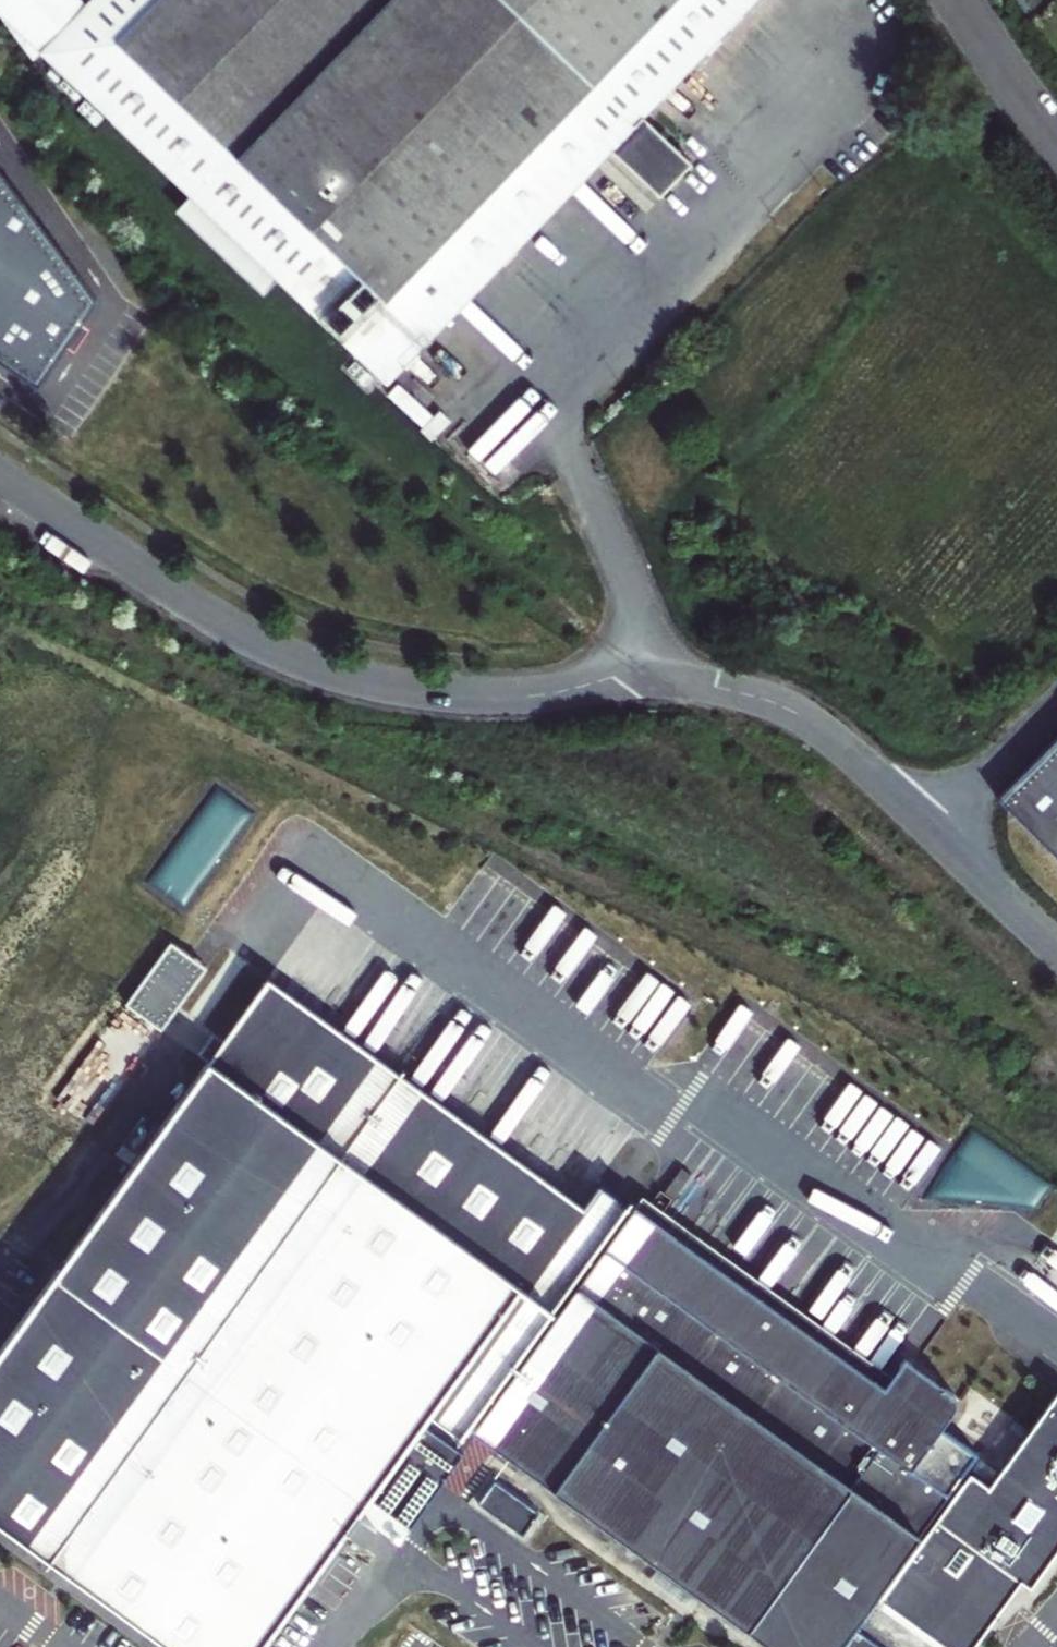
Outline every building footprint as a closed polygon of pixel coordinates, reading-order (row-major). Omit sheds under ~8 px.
[(469,314),(628,152),(676,198),(709,163),(696,152),(661,119),(654,126),(521,0),(107,0),(87,20),(66,0),(0,0),(0,15),(38,71),(56,53),(398,385),(469,314)] [(654,126),(661,119),(779,0),(521,0),(654,126)] [(998,798),(1056,857),(1056,738),(998,798)] [(174,939),(132,1003),(168,1028),(211,963),(174,939)] [(470,1436),(760,1646),(864,1646),(852,1638),(876,1605),(935,1646),(977,1646),(1017,1592),(1029,1600),(1056,1562),(1056,1405),(988,1499),(965,1482),(978,1465),(941,1439),(955,1419),(957,1412),(956,1407),(954,1404),(950,1400),(924,1382),(905,1368),(892,1386),(644,1205),(636,1216),(606,1194),(586,1218),(272,991),(53,1292),(0,1364),(0,1527),(162,1646),(266,1646),(366,1512),(432,1423),(462,1444),(470,1436)] [(495,1482),(479,1504),(522,1535),(538,1513),(495,1482)]
